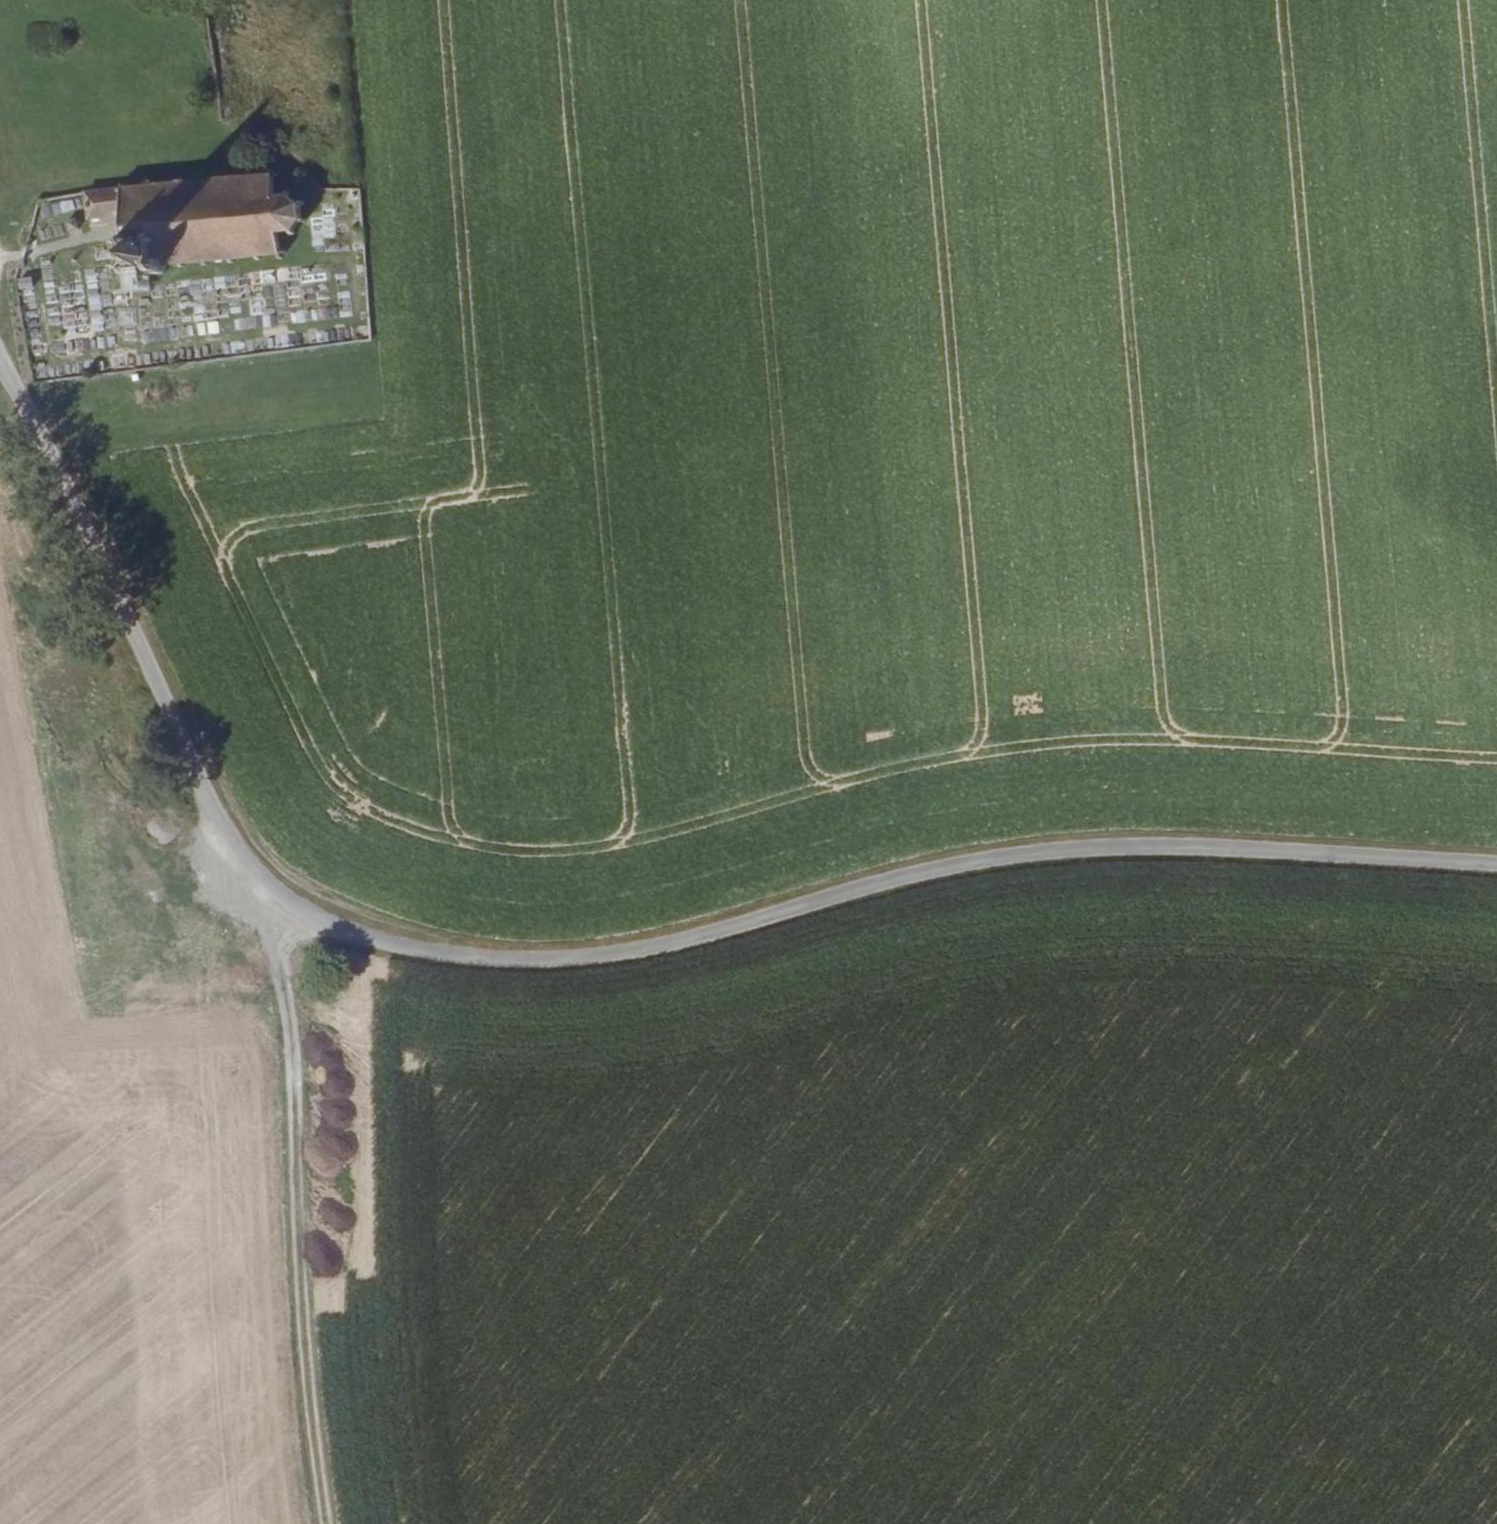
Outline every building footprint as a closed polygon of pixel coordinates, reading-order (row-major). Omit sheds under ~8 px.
[(296,208),(275,194),(277,181),(270,180),(269,174),(260,175),(262,180),(249,182),(247,176),(238,178),(239,183),(226,185),(225,178),(216,180),(217,185),(198,187),(196,181),(191,182),(192,187),(177,189),(175,182),(168,183),(169,189),(147,192),(146,187),(138,188),(139,192),(70,202),(74,226),(116,219),(120,236),(113,238),(115,246),(120,245),(122,264),(114,266),(115,273),(121,272),(123,280),(132,278),(130,273),(142,270),(144,278),(154,276),(152,269),(167,267),(169,277),(178,275),(176,267),(192,263),(195,273),(207,270),(205,265),(223,260),(226,269),(236,266),(235,262),(248,258),(251,268),(259,266),(257,258),(271,254),(274,264),(283,261),(282,259),(289,257),(284,240),(291,240),(294,246),(302,244),(297,233),(311,232),(310,224),(300,223),(300,213),(306,209),(302,203),(296,208)]
